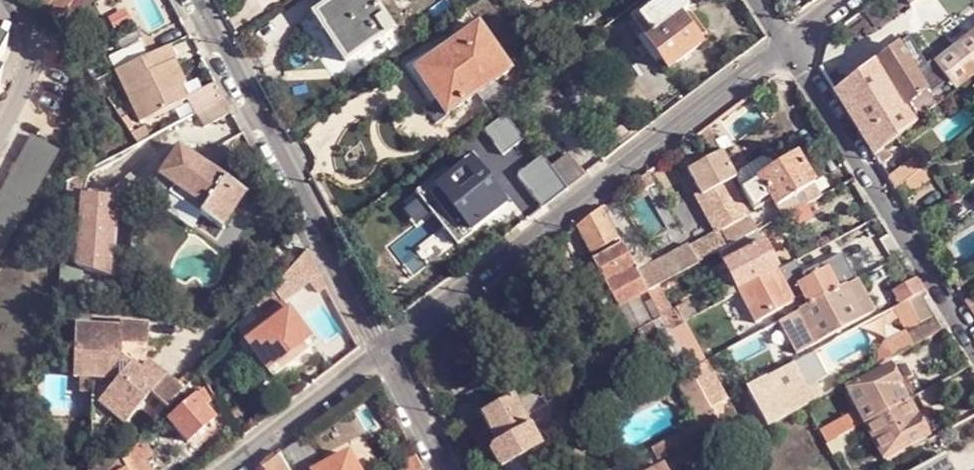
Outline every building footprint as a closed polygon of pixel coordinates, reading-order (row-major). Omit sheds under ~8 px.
[(55,27),(79,0),(57,0),(54,2),(53,0),(36,0),(55,27)] [(321,26),(344,62),(393,30),(373,0),(333,0),(312,14),(313,15),(319,11),(327,22),(321,26)] [(661,27),(679,14),(680,16),(689,9),(682,0),(660,0),(647,9),(661,27)] [(973,32),(973,7),(943,31),(955,47),(973,32)] [(653,34),(661,27),(647,9),(639,15),(653,34)] [(313,15),(321,26),(327,22),(319,11),(313,15)] [(679,14),(661,27),(653,34),(646,38),(669,69),(702,45),(680,16),(679,14)] [(478,25),(425,62),(442,87),(432,93),(437,101),(444,111),(446,114),(509,70),(478,25)] [(955,91),(973,77),(973,32),(955,47),(935,62),(950,83),(955,91)] [(908,38),(898,46),(923,88),(934,81),(908,38)] [(879,60),(918,122),(937,109),(929,97),(923,88),(898,46),(879,60)] [(179,81),(185,78),(177,61),(178,61),(171,48),(117,74),(141,125),(189,103),(183,89),(179,81)] [(874,156),(887,147),(918,122),(879,60),(837,94),(874,156)] [(442,87),(425,62),(415,69),(432,93),(442,87)] [(189,86),(185,78),(179,81),(183,89),(189,86)] [(205,128),(232,113),(215,81),(188,95),(205,128)] [(929,97),(937,109),(957,93),(955,91),(950,83),(929,97)] [(509,143),(525,132),(504,105),(489,117),(509,143)] [(33,138),(0,197),(0,260),(60,153),(33,138)] [(874,156),(881,166),(892,157),(887,147),(874,156)] [(207,209),(202,216),(225,233),(227,230),(225,229),(248,194),(179,148),(177,150),(179,151),(161,178),(176,189),(207,209)] [(730,246),(760,230),(732,181),(737,177),(722,150),(688,169),(700,190),(694,193),(705,214),(721,205),(732,210),(737,220),(721,229),(723,232),(730,246)] [(568,189),(585,176),(571,154),(552,167),(568,189)] [(534,175),(548,162),(542,155),(527,167),(534,175)] [(784,216),(822,196),(815,184),(797,156),(778,168),(773,160),(761,157),(743,169),(740,181),(745,189),(744,190),(756,210),(773,198),(784,216)] [(446,200),(471,231),(507,204),(474,159),(437,187),(446,200)] [(896,189),(920,171),(925,167),(917,159),(888,178),(896,189)] [(546,206),(568,189),(552,167),(548,162),(534,175),(526,181),(546,206)] [(700,190),(688,169),(682,172),(694,193),(700,190)] [(656,184),(650,171),(642,178),(648,188),(656,184)] [(896,189),(904,202),(928,180),(920,171),(896,189)] [(425,196),(435,208),(446,200),(437,187),(425,196)] [(171,196),(202,216),(207,209),(176,189),(171,196)] [(908,210),(917,224),(938,207),(931,193),(908,210)] [(76,273),(114,273),(114,195),(76,194),(76,273)] [(459,240),(471,231),(446,200),(435,208),(459,240)] [(592,255),(620,237),(614,225),(604,206),(578,226),(592,255)] [(781,270),(760,230),(730,246),(720,251),(726,264),(712,271),(727,299),(741,291),(781,270)] [(720,251),(730,246),(723,232),(693,249),(700,262),(720,251)] [(649,291),(648,290),(631,257),(622,241),(594,260),(598,265),(616,301),(633,333),(650,324),(636,298),(649,291)] [(693,249),(690,243),(651,264),(644,250),(631,257),(648,290),(660,283),(700,262),(693,249)] [(283,306),(320,275),(307,251),(271,291),(276,298),(283,306)] [(781,270),(741,291),(758,322),(804,297),(809,306),(858,280),(844,254),(805,275),(798,261),(781,270)] [(616,301),(598,265),(586,272),(605,307),(616,301)] [(926,291),(918,278),(894,290),(902,304),(922,294),(926,291)] [(809,306),(803,310),(812,328),(799,335),(807,349),(875,311),(858,280),(809,306)] [(77,284),(65,281),(65,298),(76,299),(77,284)] [(674,309),(660,283),(648,290),(649,291),(654,301),(663,317),(670,330),(686,321),(698,314),(691,302),(674,309)] [(271,291),(256,308),(261,313),(276,298),(271,291)] [(902,304),(896,307),(908,331),(936,317),(922,294),(902,304)] [(663,317),(654,301),(647,305),(655,321),(663,317)] [(315,346),(283,306),(242,337),(274,378),(315,346)] [(893,357),(944,329),(936,317),(908,331),(886,343),(893,357)] [(701,349),(686,321),(670,330),(692,370),(698,366),(692,354),(701,349)] [(122,329),(75,327),(73,375),(81,375),(80,391),(93,391),(92,407),(106,408),(114,415),(124,424),(151,395),(166,408),(180,392),(187,384),(182,380),(176,387),(148,363),(138,370),(134,366),(149,353),(150,326),(122,325),(122,329)] [(886,343),(881,363),(893,357),(886,343)] [(796,362),(747,387),(768,425),(807,403),(816,399),(826,393),(819,381),(830,375),(817,350),(796,362)] [(851,388),(869,421),(920,394),(903,363),(900,362),(851,388)] [(698,366),(692,370),(704,392),(715,386),(703,363),(698,366)] [(540,383),(553,376),(548,366),(534,374),(540,383)] [(704,392),(692,370),(678,378),(702,421),(715,413),(711,406),(704,392)] [(920,394),(869,421),(887,455),(929,433),(935,429),(937,426),(920,394)] [(542,445),(515,396),(484,413),(499,443),(492,446),(491,450),(499,465),(503,466),(542,445)] [(187,443),(215,421),(194,398),(167,420),(187,443)] [(106,408),(92,407),(90,428),(101,429),(114,415),(106,408)] [(715,413),(702,421),(680,432),(686,443),(720,423),(715,413)] [(743,424),(726,433),(732,444),(749,435),(743,424)] [(835,429),(824,435),(829,444),(840,438),(835,429)] [(686,443),(680,432),(651,448),(656,459),(686,443)] [(840,438),(829,444),(834,453),(845,447),(840,438)] [(148,461),(154,457),(144,442),(122,459),(128,469),(155,469),(148,461)] [(405,456),(413,469),(425,469),(426,469),(416,450),(405,456)] [(281,452),(262,466),(264,469),(290,469),(281,452)] [(349,454),(319,469),(358,469),(349,454)] [(122,459),(121,457),(120,459),(110,469),(128,469),(122,459)] [(942,458),(919,469),(949,469),(942,458)] [(587,469),(606,469),(601,462),(587,469)]
